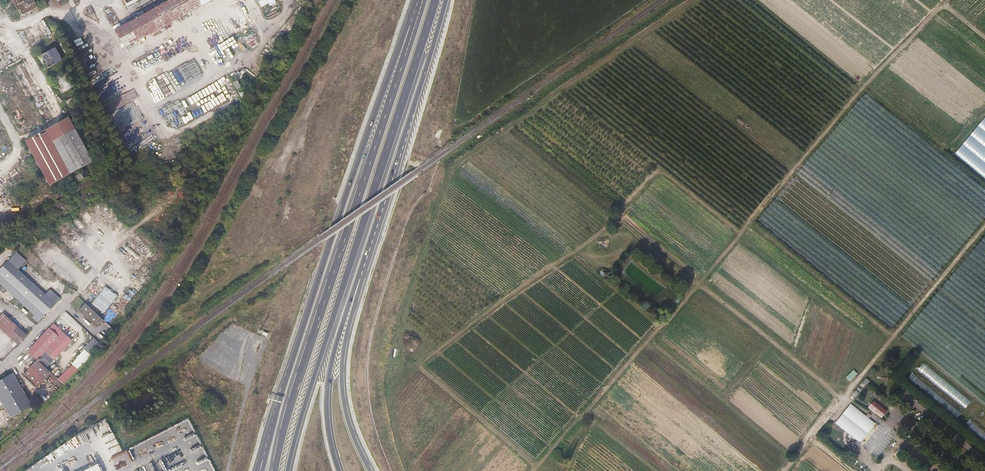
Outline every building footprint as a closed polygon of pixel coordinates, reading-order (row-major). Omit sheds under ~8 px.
[(33,0),(17,0),(19,4),(16,6),(21,16),(37,8),(33,0)] [(165,27),(214,0),(167,0),(168,1),(153,10),(115,30),(125,49),(165,27)] [(214,26),(216,25),(212,17),(206,20),(214,35),(218,33),(214,26)] [(228,27),(230,35),(242,30),(240,23),(228,27)] [(115,69),(95,34),(86,39),(96,57),(95,58),(98,64),(100,64),(105,74),(115,69)] [(148,56),(152,62),(165,55),(162,48),(148,56)] [(62,61),(56,49),(42,56),(45,61),(46,60),(48,63),(46,64),(49,68),(62,61)] [(74,87),(67,73),(56,79),(60,88),(59,88),(62,94),(74,87)] [(109,102),(97,80),(92,82),(104,104),(109,102)] [(242,88),(237,80),(233,82),(238,91),(242,88)] [(201,114),(208,111),(205,104),(198,107),(201,114)] [(293,115),(286,132),(291,134),(299,118),(293,115)] [(229,129),(222,116),(214,120),(221,133),(229,129)] [(93,162),(69,118),(26,141),(50,186),(67,177),(72,185),(89,176),(87,171),(76,177),(73,173),(91,163),(93,162)] [(216,137),(209,123),(203,126),(210,140),(216,137)] [(274,154),(280,156),(286,139),(280,137),(274,154)] [(78,218),(83,224),(94,216),(89,209),(78,218)] [(34,246),(36,249),(48,241),(46,238),(34,246)] [(60,299),(50,291),(46,295),(19,269),(26,261),(16,252),(0,269),(0,283),(23,304),(35,315),(33,318),(39,323),(60,299)] [(127,279),(132,273),(128,270),(127,271),(115,261),(111,265),(127,279)] [(42,277),(49,270),(44,265),(37,272),(42,277)] [(54,271),(69,286),(75,280),(59,265),(54,271)] [(103,313),(117,295),(105,286),(91,303),(103,313)] [(105,320),(86,303),(79,311),(98,328),(105,320)] [(4,313),(0,318),(0,328),(18,345),(28,335),(4,313)] [(55,361),(73,341),(54,324),(28,352),(37,360),(41,363),(44,360),(41,357),(46,353),(55,361)] [(38,390),(53,374),(41,363),(37,360),(23,376),(38,390)] [(64,385),(82,366),(76,361),(59,380),(64,385)] [(972,401),(924,362),(917,370),(965,409),(972,401)] [(854,370),(846,377),(849,381),(857,373),(854,370)] [(16,380),(13,373),(0,381),(0,399),(2,402),(8,413),(10,418),(32,406),(16,380)] [(962,412),(914,374),(910,380),(958,418),(962,412)] [(166,386),(35,470),(218,470),(166,386)] [(888,411),(874,400),(868,407),(882,418),(888,411)] [(876,423),(851,403),(835,423),(860,443),(876,423)] [(10,426),(1,410),(0,411),(0,434),(10,426)] [(972,420),(966,427),(984,442),(984,431),(972,420)]
